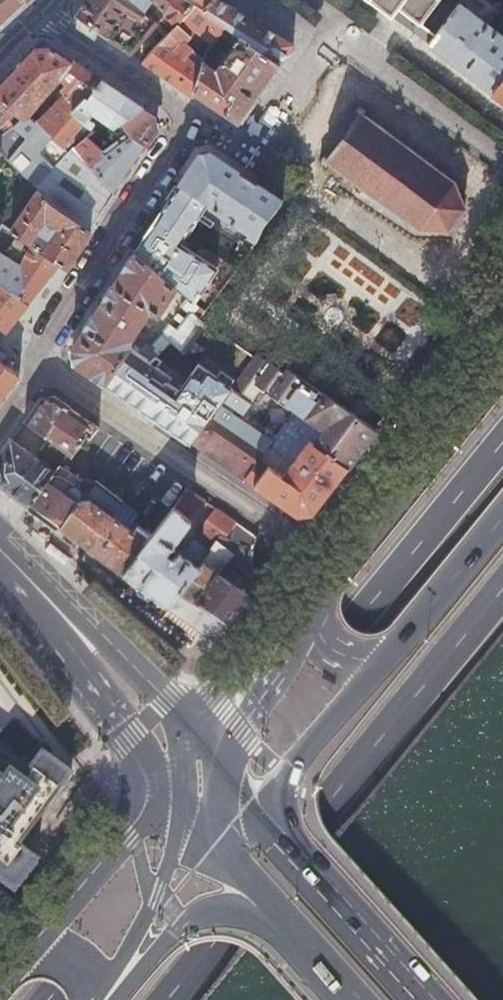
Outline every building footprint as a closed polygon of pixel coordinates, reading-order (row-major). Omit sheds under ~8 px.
[(11,18),(28,3),(28,2),(26,0),(0,0),(0,28),(11,18)] [(170,31),(178,23),(183,17),(196,3),(191,0),(153,0),(150,4),(148,9),(143,5),(141,3),(136,0),(87,0),(77,13),(100,30),(131,52),(145,36),(150,32),(158,21),(170,31)] [(196,3),(205,9),(212,0),(191,0),(196,3)] [(278,64),(292,43),(237,9),(222,0),(212,0),(205,9),(204,10),(225,25),(278,64)] [(422,22),(439,0),(371,0),(390,14),(399,4),(408,10),(422,22)] [(428,42),(459,66),(493,91),(502,79),(502,34),(501,33),(502,30),(502,29),(499,26),(496,29),(459,2),(428,42)] [(196,3),(183,17),(207,36),(202,44),(204,46),(201,51),(205,54),(207,49),(219,33),(225,25),(204,10),(205,9),(196,3)] [(178,23),(170,31),(163,38),(144,61),(170,80),(193,96),(194,92),(193,91),(203,61),(203,59),(183,43),(190,35),(178,23)] [(193,91),(194,92),(210,103),(225,112),(239,121),(264,84),(278,64),(225,25),(219,33),(233,43),(215,68),(203,61),(193,91)] [(72,59),(58,50),(49,43),(33,46),(12,68),(0,81),(0,97),(14,109),(23,115),(24,116),(27,112),(28,113),(60,77),(59,77),(72,59)] [(80,105),(102,79),(85,67),(72,59),(59,77),(60,77),(69,87),(36,120),(53,134),(72,110),(78,103),(80,105)] [(115,126),(143,106),(122,92),(102,79),(80,105),(78,103),(72,110),(85,121),(84,121),(92,126),(95,121),(90,118),(94,113),(115,126)] [(493,91),(502,99),(502,79),(493,91)] [(0,97),(0,125),(14,109),(0,97)] [(338,143),(328,156),(324,153),(319,160),(325,164),(329,160),(343,171),(340,175),(343,177),(346,173),(360,183),(357,187),(360,189),(363,186),(421,227),(448,230),(466,206),(455,180),(398,138),(401,134),(398,132),(395,136),(381,125),(384,121),(381,119),(378,124),(363,112),(366,109),(361,105),(356,111),(360,114),(350,127),(347,125),(335,141),(338,143)] [(92,168),(114,192),(130,168),(145,145),(156,128),(155,120),(154,113),(152,112),(147,109),(143,106),(115,126),(122,135),(102,148),(89,138),(86,136),(87,137),(76,147),(81,152),(92,168)] [(68,153),(72,150),(66,144),(84,121),(85,121),(72,110),(53,134),(20,169),(34,184),(58,160),(68,153)] [(2,152),(20,169),(53,134),(36,120),(28,113),(27,112),(24,116),(23,115),(17,121),(3,132),(0,134),(0,154),(2,152)] [(265,131),(281,138),(290,120),(274,112),(265,131)] [(72,150),(76,147),(87,137),(86,136),(95,128),(92,126),(84,121),(66,144),(72,150)] [(114,193),(114,192),(92,168),(81,152),(76,147),(72,150),(68,153),(58,160),(34,184),(39,189),(49,200),(90,229),(101,212),(114,193)] [(212,152),(197,156),(180,182),(208,202),(202,210),(224,226),(230,216),(243,225),(237,234),(238,235),(242,238),(241,239),(247,242),(252,246),(264,221),(281,199),(246,175),(243,173),(212,152)] [(180,182),(135,251),(175,286),(187,297),(198,306),(252,246),(247,242),(241,239),(242,238),(238,235),(237,234),(224,226),(202,210),(208,202),(180,182)] [(77,248),(90,229),(49,200),(39,189),(11,231),(30,243),(38,231),(51,240),(43,251),(59,262),(58,263),(64,267),(77,248)] [(58,263),(59,262),(43,251),(30,243),(11,231),(0,248),(0,280),(14,292),(16,290),(28,301),(43,282),(58,263)] [(175,286),(135,251),(102,301),(72,347),(75,361),(87,369),(105,382),(129,346),(129,338),(149,307),(155,311),(159,310),(175,286)] [(28,301),(16,290),(14,292),(0,280),(0,331),(3,333),(16,317),(28,301)] [(187,351),(207,325),(193,313),(198,306),(187,297),(180,304),(191,313),(170,338),(161,332),(149,344),(144,341),(141,346),(135,342),(131,347),(147,358),(150,360),(154,356),(170,340),(187,351)] [(129,346),(105,382),(193,442),(233,389),(197,364),(180,388),(154,371),(159,359),(154,356),(150,360),(147,358),(131,347),(129,346)] [(363,447),(377,429),(287,368),(284,372),(259,355),(256,359),(233,389),(252,402),(262,388),(324,429),(314,443),(348,465),(363,447)] [(4,362),(3,363),(0,361),(0,396),(11,382),(18,373),(4,362)] [(252,402),(233,389),(193,442),(219,460),(246,478),(260,458),(274,440),(240,418),(252,402)] [(32,409),(25,420),(50,438),(69,452),(71,454),(87,434),(91,435),(98,427),(82,416),(67,405),(68,405),(61,400),(54,395),(39,398),(32,409)] [(331,488),(348,465),(314,443),(295,430),(270,465),(260,458),(246,478),(263,490),(272,497),(280,503),(297,516),(313,513),(331,488)] [(69,452),(50,438),(40,451),(59,465),(60,463),(69,452)] [(31,505),(53,474),(11,441),(9,444),(0,458),(0,482),(12,491),(31,505)] [(78,539),(124,573),(143,545),(152,533),(138,523),(133,530),(113,515),(122,501),(98,482),(90,492),(90,499),(79,500),(70,494),(78,492),(79,493),(82,488),(75,483),(79,476),(60,463),(59,465),(59,466),(53,474),(31,505),(78,539)] [(146,589),(169,605),(178,591),(209,549),(192,536),(181,551),(179,550),(176,551),(172,556),(166,551),(171,544),(172,545),(191,520),(191,515),(207,500),(189,488),(165,518),(152,533),(143,545),(124,573),(146,589)] [(133,530),(138,523),(133,518),(137,514),(122,501),(113,515),(133,530)] [(226,534),(237,521),(216,506),(198,528),(215,539),(216,539),(221,532),(226,534)] [(178,591),(169,605),(186,619),(204,632),(220,630),(224,624),(233,613),(251,589),(259,579),(259,578),(257,574),(256,570),(255,566),(254,561),(254,558),(254,554),(254,552),(240,542),(233,550),(216,539),(215,539),(209,546),(210,547),(209,549),(178,591)] [(14,894),(18,888),(20,887),(35,867),(34,865),(38,860),(28,853),(19,846),(72,775),(41,752),(28,770),(0,749),(0,883),(14,894)] [(28,853),(38,860),(45,852),(35,844),(28,853)]
